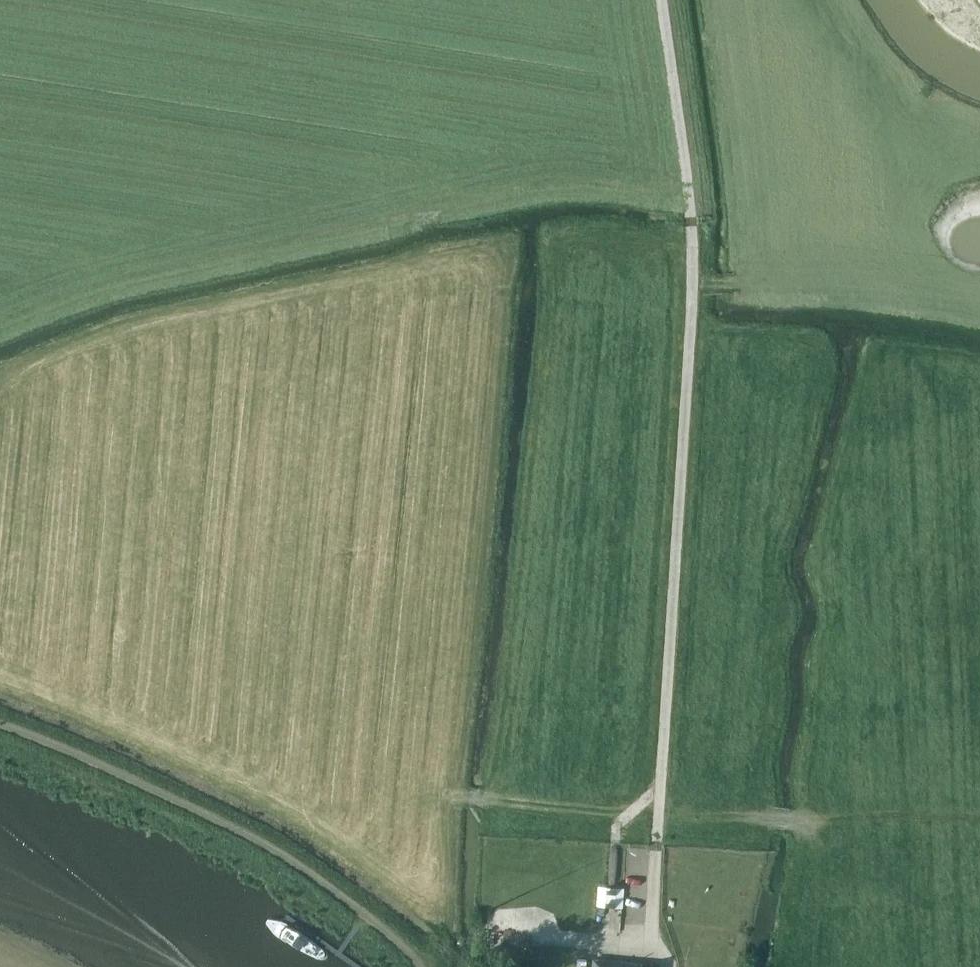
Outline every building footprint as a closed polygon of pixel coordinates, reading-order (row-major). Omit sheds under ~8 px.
[(622,906),(623,885),(596,884),(595,906),(622,906)]
